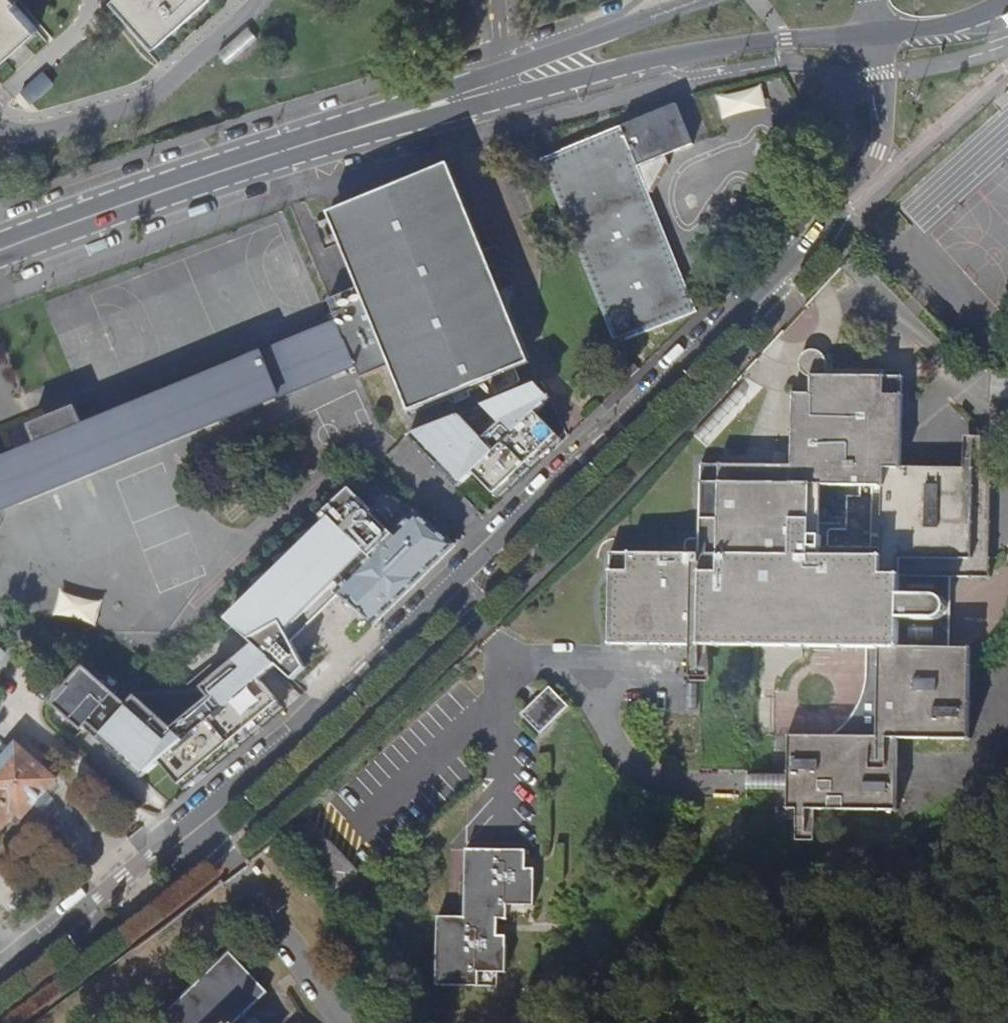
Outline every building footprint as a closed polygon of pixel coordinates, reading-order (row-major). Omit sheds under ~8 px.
[(39,30),(12,0),(0,0),(0,66),(39,30)] [(155,44),(204,0),(116,0),(155,44)] [(248,27),(216,56),(227,68),(258,39),(248,27)] [(41,76),(13,99),(22,110),(32,103),(50,88),(41,76)] [(724,116),(768,106),(763,85),(719,95),(724,116)] [(694,144),(676,102),(554,155),(542,160),(617,345),(699,312),(685,279),(640,167),(694,144)] [(341,237),(362,287),(394,367),(413,411),(494,377),(514,369),(532,361),(503,291),(513,287),(497,247),(487,251),(450,163),(388,189),(331,212),(336,225),(341,237)] [(334,240),(341,237),(336,225),(329,228),(334,240)] [(362,287),(332,299),(343,324),(253,360),(84,427),(76,407),(31,425),(40,446),(28,450),(0,462),(0,510),(98,470),(359,364),(365,379),(394,367),(362,287)] [(979,577),(980,466),(906,465),(906,446),(889,446),(889,373),(831,372),(832,370),(834,369),(835,365),(836,359),(835,356),(835,354),(834,353),(832,350),(829,348),(827,346),(823,345),(820,345),(817,346),(814,347),(811,348),(810,350),(809,350),(807,353),(806,355),(806,357),(805,361),(806,363),(807,367),(808,368),(809,370),(811,372),(812,372),(812,389),(796,389),(795,463),(761,463),(702,462),(700,551),(612,550),(611,643),(870,645),(869,673),(869,680),(868,686),(866,691),(864,696),(862,702),(860,707),(854,716),(850,720),(843,728),(836,734),(792,733),(791,809),(902,810),(903,736),(976,738),(976,646),(957,646),(942,645),(943,643),(945,641),(947,638),(949,635),(951,632),(952,628),(953,625),(954,622),(955,618),(955,615),(955,611),(955,608),(955,604),(954,600),(954,597),(952,594),(951,590),(950,587),(948,584),(946,581),(944,578),(943,577),(959,577),(979,577)] [(517,378),(514,369),(494,377),(498,386),(517,378)] [(906,373),(889,373),(889,446),(906,446),(906,373)] [(545,406),(537,384),(514,393),(537,414),(545,406)] [(557,435),(537,414),(514,393),(500,399),(513,412),(502,422),(513,432),(519,427),(517,426),(523,421),(546,445),(557,435)] [(500,399),(482,406),(500,424),(484,440),(459,415),(413,434),(463,484),(474,473),(495,494),(546,445),(523,421),(517,426),(519,427),(513,432),(502,422),(513,412),(500,399)] [(998,467),(980,466),(979,577),(997,577),(998,467)] [(373,626),(456,544),(415,512),(394,534),(370,510),(371,509),(351,489),(320,517),(324,524),(298,538),(301,546),(275,560),(279,567),(252,581),(256,588),(228,620),(246,636),(255,644),(279,665),(299,685),(313,671),(302,650),(299,644),(297,641),(317,621),(342,597),(362,616),(373,626)] [(957,646),(959,577),(943,577),(944,578),(946,581),(948,584),(950,587),(951,590),(952,594),(954,597),(954,600),(955,604),(955,608),(955,611),(955,615),(955,618),(954,622),(953,625),(952,628),(951,632),(949,635),(947,638),(945,641),(943,643),(942,645),(957,646)] [(279,665),(255,644),(206,685),(214,694),(216,693),(220,698),(219,699),(224,708),(229,705),(248,729),(260,720),(234,689),(237,687),(231,678),(228,681),(224,675),(245,658),(263,679),(279,665)] [(234,689),(260,720),(282,701),(263,679),(245,658),(224,675),(228,681),(231,678),(237,687),(234,689)] [(216,693),(214,694),(187,716),(192,721),(179,732),(137,696),(130,704),(84,665),(53,701),(83,727),(90,719),(149,771),(162,761),(182,783),(248,729),(229,705),(224,708),(219,699),(220,698),(216,693)] [(542,734),(570,705),(551,686),(523,715),(542,734)] [(60,780),(21,746),(0,769),(0,837),(22,812),(27,817),(42,800),(60,780)] [(749,771),(749,787),(788,789),(789,773),(749,771)] [(309,819),(297,830),(286,842),(341,898),(364,876),(309,819)] [(531,850),(469,849),(468,918),(441,917),(439,986),(501,988),(502,974),(510,974),(512,906),(537,906),(539,869),(531,869),(531,850)] [(245,1022),(247,1020),(241,1014),(267,988),(229,950),(167,1011),(178,1022),(246,1022),(245,1022)]
